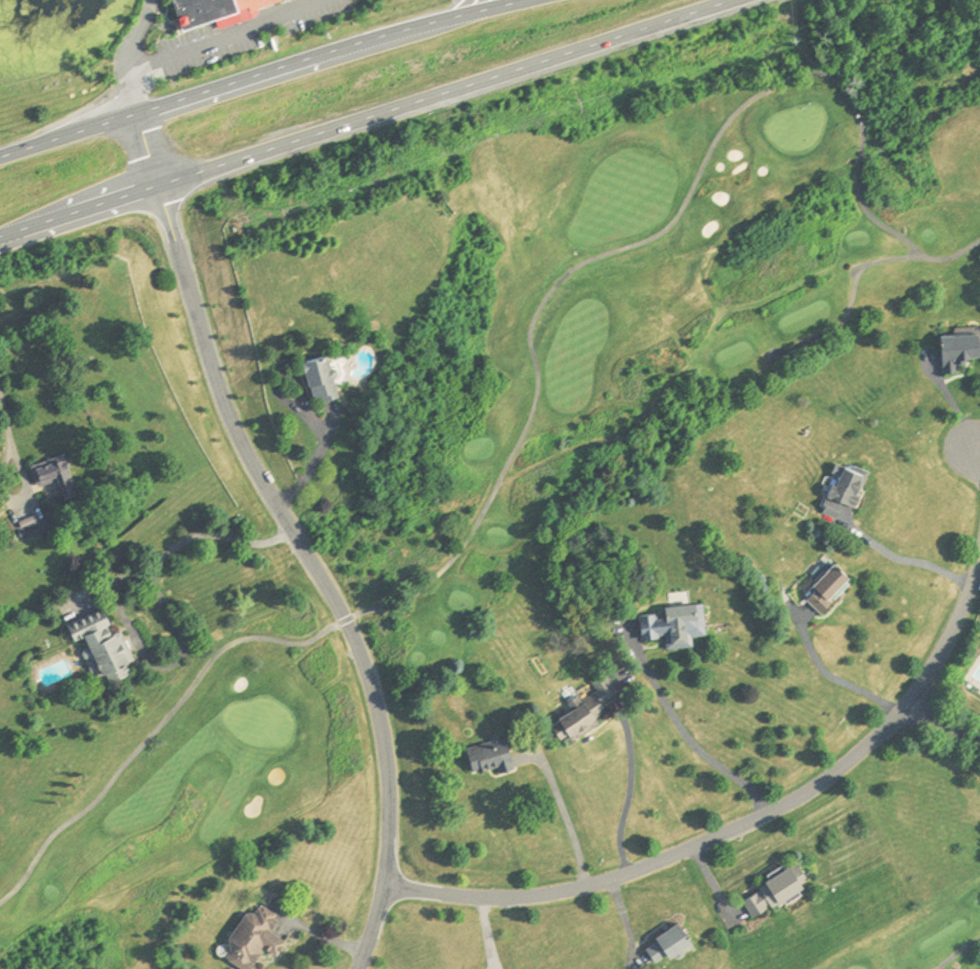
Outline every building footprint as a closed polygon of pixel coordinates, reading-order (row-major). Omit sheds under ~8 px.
[(184,32),(216,21),(219,30),(254,18),(260,11),(259,8),(283,0),(174,0),(184,32)] [(943,375),(958,374),(957,361),(979,360),(979,335),(942,337),(943,375)] [(339,397),(329,357),(302,364),(312,404),(339,397)] [(30,467),(36,488),(55,482),(60,501),(75,496),(64,456),(30,467)] [(867,472),(835,464),(821,517),(854,525),(867,472)] [(38,524),(33,514),(16,521),(21,531),(38,524)] [(851,581),(835,566),(803,599),(819,614),(851,581)] [(706,639),(703,609),(639,614),(641,641),(665,639),(665,651),(692,649),(692,640),(706,639)] [(67,626),(74,644),(83,641),(87,651),(81,653),(93,682),(105,677),(108,686),(130,677),(125,666),(128,665),(105,610),(67,626)] [(599,726),(595,721),(607,713),(596,696),(550,726),(560,742),(568,737),(572,743),(599,726)] [(473,776),(496,769),(498,776),(514,771),(504,740),(465,752),(473,776)] [(803,890),(790,870),(741,902),(753,921),(803,890)] [(263,951),(276,959),(286,944),(270,934),(278,919),(261,909),(255,919),(246,914),(219,958),(237,968),(252,968),(263,951)] [(644,948),(656,968),(691,946),(678,926),(644,948)]
